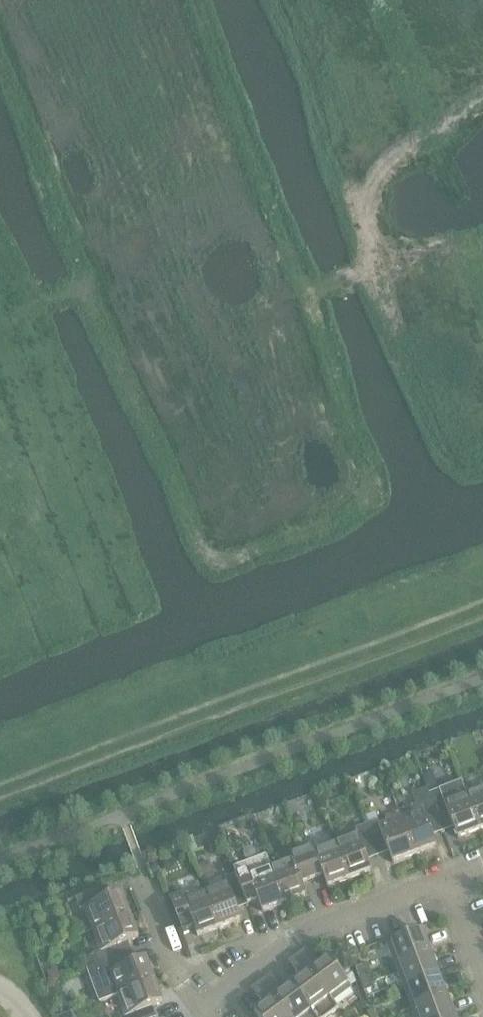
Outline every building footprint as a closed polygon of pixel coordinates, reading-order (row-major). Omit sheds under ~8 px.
[(458,839),(481,831),(466,793),(463,783),(430,796),(432,801),(442,828),(453,824),(458,839)] [(466,793),(481,831),(482,830),(482,787),(466,793)] [(423,809),(401,818),(415,855),(438,847),(432,832),(442,828),(432,801),(421,805),(423,809)] [(378,821),(367,825),(377,852),(388,848),(393,863),(415,855),(401,818),(380,826),(378,821)] [(377,852),(367,825),(356,829),(358,834),(336,842),(350,880),(373,871),(367,856),(377,852)] [(187,841),(192,854),(201,850),(196,837),(187,841)] [(350,880),(336,842),(315,850),(313,846),(302,850),(312,877),(323,873),(328,888),(350,880)] [(312,877),(302,850),(291,854),(293,858),(271,867),(285,904),(307,896),(302,881),(312,877)] [(235,868),(237,874),(247,901),(257,897),(263,912),(285,904),(271,867),(267,856),(235,868)] [(206,891),(220,929),(242,920),(237,905),(247,901),(237,874),(226,878),(228,883),(206,891)] [(86,909),(94,930),(131,916),(123,894),(108,900),(104,889),(77,899),(81,910),(86,909)] [(220,929),(206,891),(184,899),(182,894),(171,898),(185,935),(196,931),(198,937),(220,929)] [(31,913),(27,901),(19,904),(24,915),(31,913)] [(97,954),(101,965),(128,954),(124,944),(140,938),(131,916),(94,930),(102,952),(97,954)] [(388,944),(397,966),(432,953),(424,931),(388,944)] [(309,949),(300,956),(334,1002),(334,1001),(353,988),(330,958),(321,964),(309,949)] [(440,975),(432,953),(397,966),(405,988),(440,975)] [(128,954),(101,965),(89,970),(101,1003),(119,997),(118,995),(156,981),(147,959),(132,965),(128,954)] [(300,956),(290,963),(302,979),(293,985),(317,1016),(330,1016),(340,1010),(334,1001),(334,1002),(300,956)] [(356,968),(361,980),(369,977),(365,965),(356,968)] [(51,984),(61,980),(58,970),(47,973),(51,984)] [(448,996),(440,975),(405,988),(413,1009),(448,996)] [(288,1016),(317,1016),(293,985),(284,992),(273,976),(263,983),(288,1016)] [(369,977),(361,980),(365,992),(374,989),(369,977)] [(119,997),(126,1016),(152,1016),(149,1009),(164,1003),(156,981),(118,995),(119,997)] [(263,983),(253,990),(265,1006),(255,1013),(259,1016),(288,1016),(263,983)] [(413,1009),(416,1016),(456,1016),(448,996),(413,1009)]
